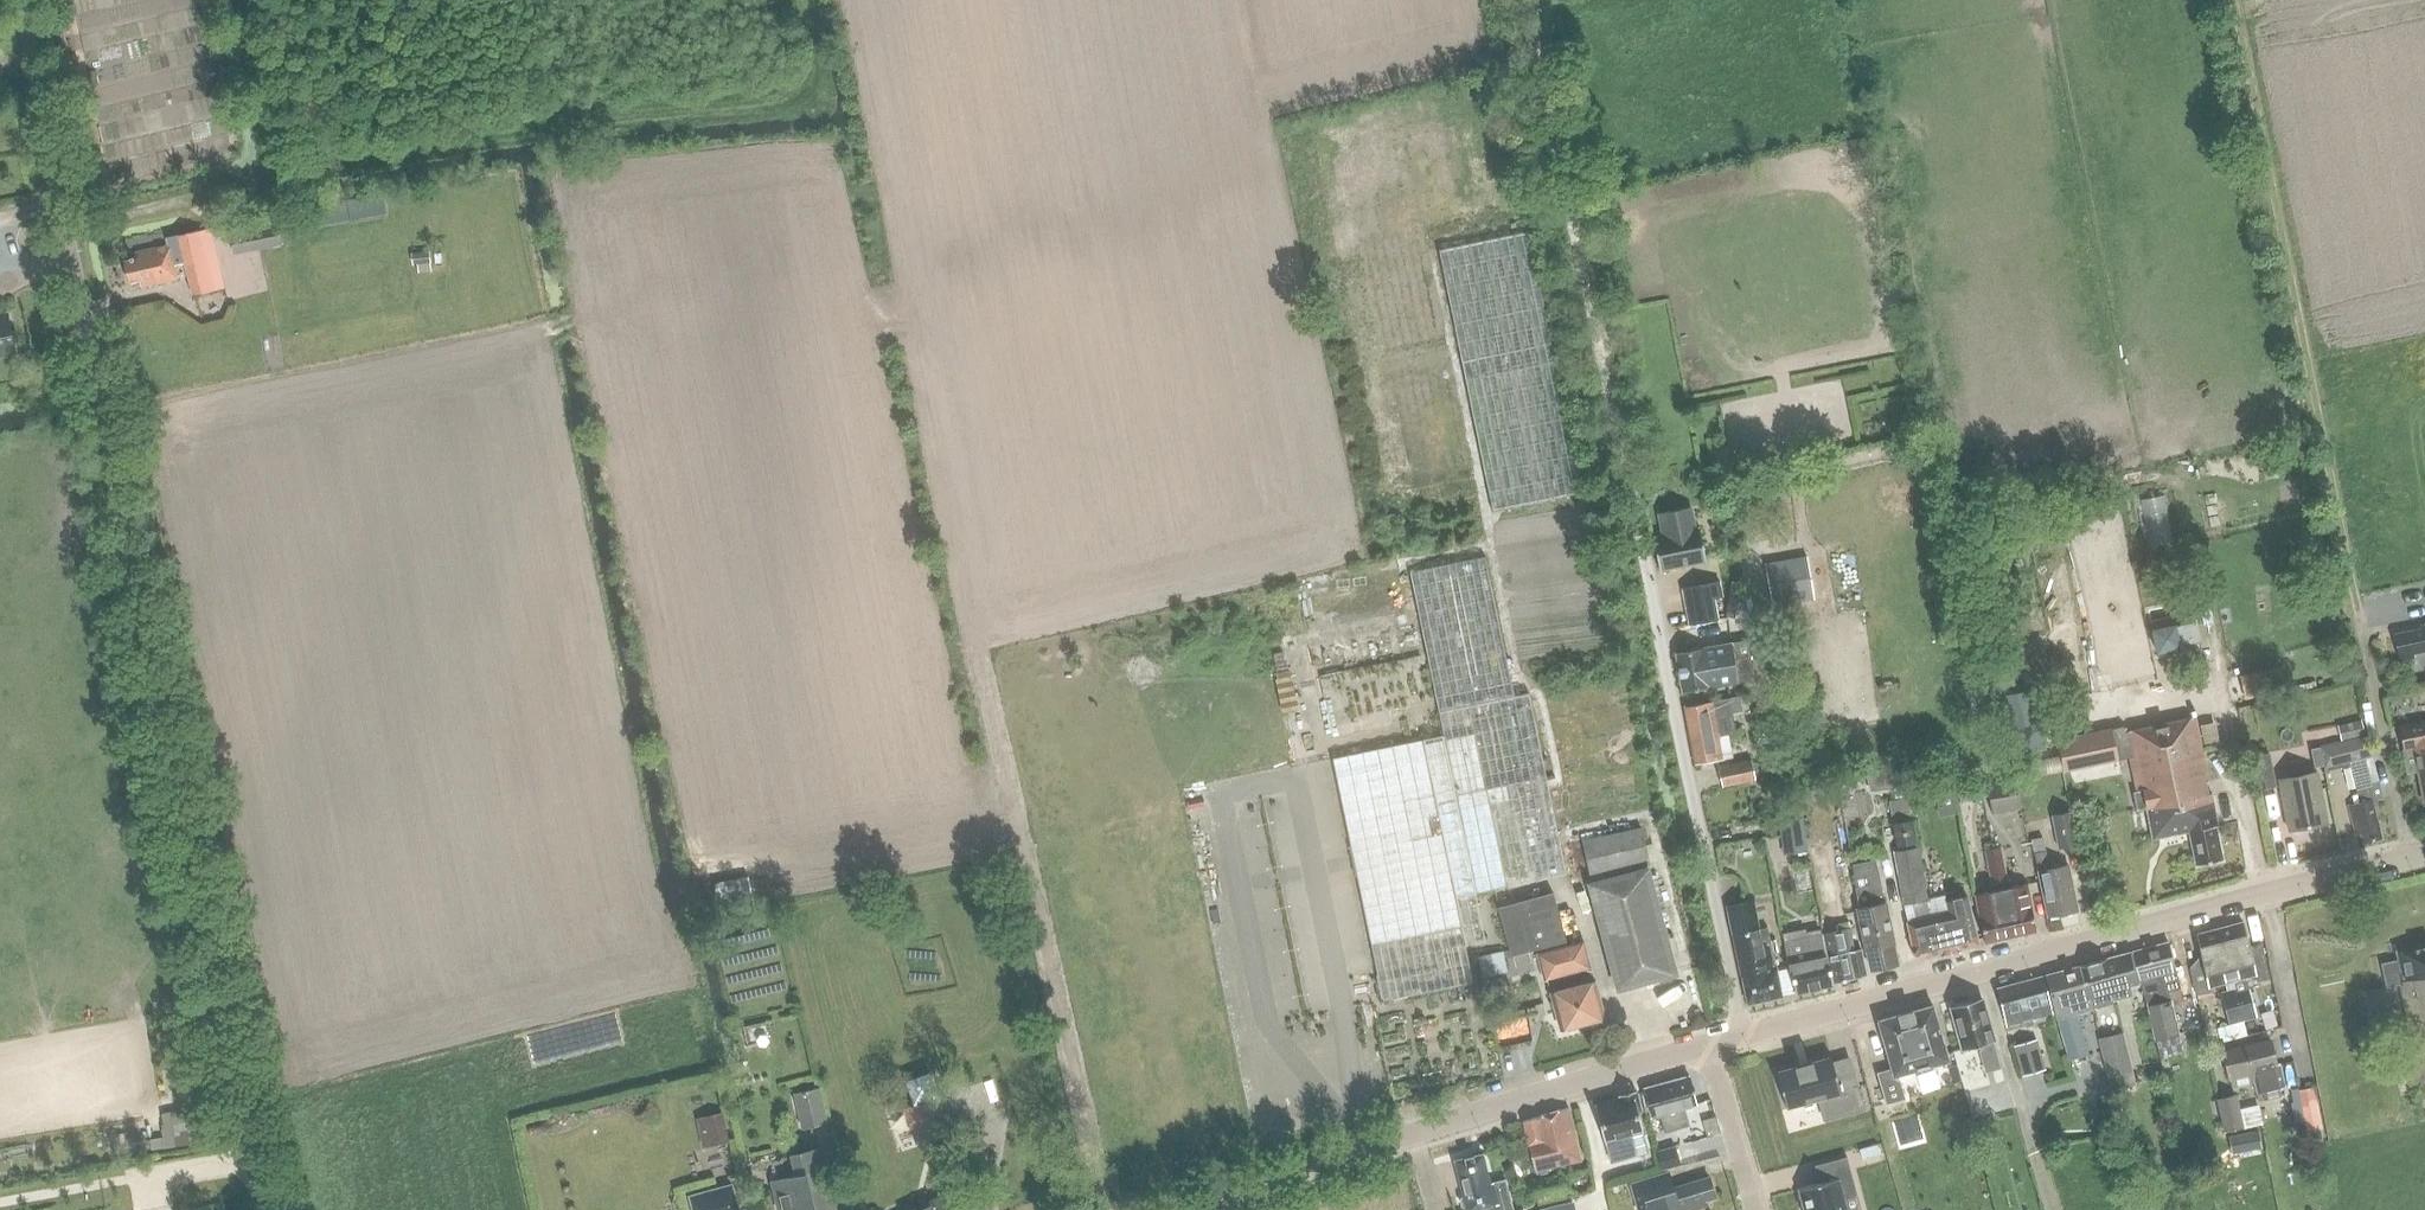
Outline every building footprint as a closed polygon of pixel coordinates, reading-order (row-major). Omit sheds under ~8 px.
[(277,225),(231,235),(234,254),(281,244),(277,225)] [(226,288),(211,228),(168,237),(169,245),(137,251),(139,258),(126,261),(130,282),(141,280),(143,286),(178,279),(175,266),(186,263),(194,296),(226,288)] [(1530,231),(1439,249),(1492,511),(1582,493),(1530,231)] [(430,252),(411,254),(413,265),(431,263),(430,252)] [(17,351),(10,317),(0,319),(0,354),(17,351)] [(2166,494),(2143,498),(2152,544),(2174,539),(2166,494)] [(1660,513),(1664,534),(1653,537),(1660,571),(1706,562),(1699,527),(1694,528),(1690,507),(1660,513)] [(1411,570),(1443,733),(1333,754),(1380,999),(1478,980),(1462,896),(1474,894),(1474,891),(1564,873),(1529,691),(1513,695),(1486,555),(1411,570)] [(1806,556),(1766,563),(1773,607),(1814,600),(1806,556)] [(1720,583),(1682,590),(1689,625),(1718,619),(1714,598),(1723,597),(1720,583)] [(2157,654),(2181,649),(2180,646),(2176,624),(2151,629),(2157,654)] [(2424,657),(2424,627),(2421,627),(2421,630),(2396,635),(2400,656),(2401,656),(2402,661),(2424,657)] [(1692,650),(1676,653),(1682,692),(1737,683),(1754,680),(1748,640),(1692,649),(1692,650)] [(2269,670),(2239,677),(2245,700),(2275,693),(2288,690),(2282,667),(2269,670)] [(2032,687),(2002,693),(1995,695),(1999,713),(2007,749),(2043,742),(2032,687)] [(1714,700),(1686,704),(1691,733),(1735,726),(1733,713),(1743,712),(1740,695),(1730,697),(1714,700)] [(2221,826),(2198,717),(2124,732),(2123,726),(2112,728),(2119,760),(2131,757),(2142,808),(2147,807),(2153,838),(2191,831),(2198,865),(2223,859),(2217,827),(2221,826)] [(2361,720),(2337,726),(2341,741),(2365,735),(2361,720)] [(2418,772),(2424,803),(2424,722),(2397,728),(2407,774),(2418,772)] [(1735,726),(1691,733),(1696,762),(1723,757),(1719,736),(1736,733),(1735,726)] [(2112,728),(2057,740),(2064,771),(2119,760),(2112,728)] [(2368,735),(2344,741),(2349,761),(2350,766),(2357,795),(2359,803),(2354,804),(2350,805),(2349,805),(2356,834),(2361,832),(2363,842),(2382,838),(2378,820),(2381,819),(2376,800),(2383,798),(2368,735)] [(2258,789),(2277,785),(2270,753),(2251,756),(2258,789)] [(1755,777),(1751,758),(1718,765),(1722,784),(1755,777)] [(2328,822),(2318,773),(2281,780),(2291,829),(2328,822)] [(1895,774),(1889,774),(1882,775),(1885,789),(1898,787),(1895,774)] [(2017,807),(2012,779),(1986,784),(1991,812),(2017,807)] [(1978,785),(1958,788),(1961,801),(1980,798),(1978,785)] [(1940,795),(1937,807),(1956,802),(1953,791),(1940,795)] [(2080,845),(2074,813),(2052,817),(2059,850),(2080,845)] [(1786,854),(1810,850),(1804,817),(1780,821),(1786,854)] [(1898,848),(1917,844),(1913,821),(1893,825),(1898,848)] [(2098,832),(2086,824),(2079,834),(2080,841),(2089,847),(2098,832)] [(1647,863),(1639,826),(1583,839),(1592,876),(1647,863)] [(2050,869),(2044,838),(2034,840),(2049,918),(2079,912),(2070,865),(2050,869)] [(1898,868),(1910,866),(1911,869),(1922,866),(1919,847),(1895,851),(1898,868)] [(1999,848),(1986,850),(1990,867),(2003,865),(1999,848)] [(1855,864),(1858,887),(1857,887),(1861,907),(1861,908),(1869,951),(1870,951),(1874,969),(1899,964),(1895,946),(1896,945),(1879,859),(1855,864)] [(1993,884),(1995,890),(1977,894),(1987,942),(2012,937),(2001,882),(2006,881),(2006,880),(2003,865),(1990,867),(1993,884)] [(1911,869),(1910,866),(1898,868),(1905,903),(1928,899),(1922,866),(1911,869)] [(1620,988),(1677,972),(1648,868),(1590,884),(1620,988)] [(2012,887),(2011,879),(2006,880),(2006,881),(2001,882),(2012,937),(2037,931),(2026,884),(2012,887)] [(1569,944),(1554,891),(1499,906),(1512,954),(1540,946),(1542,951),(1539,952),(1546,978),(1550,977),(1564,1026),(1605,1015),(1584,940),(1569,944)] [(1980,945),(1969,895),(1947,900),(1950,912),(1909,921),(1916,952),(1923,958),(1980,945)] [(1758,923),(1753,901),(1729,907),(1751,1002),(1783,994),(1768,927),(1765,928),(1764,922),(1758,923)] [(1825,933),(1836,981),(1868,974),(1862,948),(1857,950),(1850,921),(1838,924),(1840,929),(1825,933)] [(2244,1020),(2258,1016),(2250,985),(2243,987),(2241,979),(2257,975),(2259,982),(2271,979),(2265,950),(2252,954),(2244,923),(2221,928),(2244,1020)] [(2244,1020),(2221,928),(2198,934),(2207,972),(2211,986),(2227,982),(2229,991),(2222,992),(2230,1023),(2244,1020)] [(1836,981),(1825,933),(1824,930),(1804,935),(1803,931),(1785,936),(1798,991),(1836,981)] [(2169,943),(2133,953),(2141,982),(2144,993),(2145,993),(2158,1040),(2181,1034),(2170,992),(2181,989),(2169,943)] [(2402,983),(2417,1050),(2424,1048),(2424,945),(2399,951),(2401,959),(2383,964),(2388,986),(2402,983)] [(2141,982),(2133,953),(2081,966),(2092,1009),(2093,1009),(2092,1008),(2115,1002),(2114,999),(2131,994),(2129,985),(2141,982)] [(2092,1009),(2081,966),(2048,975),(2059,1016),(2071,1059),(2090,1054),(2079,1012),(2092,1009)] [(2054,1013),(2044,976),(1998,989),(2008,1025),(2025,1021),(2027,1026),(2035,1024),(2034,1019),(2054,1013)] [(1988,1072),(2003,1068),(1983,1000),(1955,1008),(1961,1031),(1958,1032),(1963,1050),(1983,1044),(1985,1050),(1982,1051),(1988,1072)] [(1950,1060),(1935,1005),(1879,1020),(1892,1068),(1879,1072),(1887,1103),(1907,1098),(1901,1078),(1898,1079),(1897,1075),(1950,1060)] [(2139,1084),(2126,1033),(2103,1039),(2116,1089),(2139,1084)] [(2277,1063),(2271,1039),(2224,1050),(2231,1080),(2232,1080),(2233,1087),(2254,1082),(2259,1100),(2269,1098),(2267,1090),(2286,1085),(2280,1063),(2277,1063)] [(2037,1040),(2014,1047),(2022,1076),(2045,1070),(2037,1040)] [(1776,1071),(1787,1109),(1789,1109),(1788,1107),(1819,1099),(1824,1119),(1863,1109),(1853,1072),(1837,1077),(1831,1056),(1829,1056),(1830,1058),(1813,1062),(1812,1061),(1811,1061),(1811,1063),(1797,1067),(1797,1065),(1795,1066),(1795,1067),(1779,1072),(1778,1070),(1776,1071)] [(2408,1067),(2413,1090),(2424,1087),(2424,1062),(2408,1067)] [(1953,1084),(1961,1082),(1956,1065),(1948,1067),(1953,1084)] [(1646,1087),(1654,1115),(1661,1113),(1666,1130),(1688,1124),(1683,1106),(1696,1103),(1689,1075),(1646,1087)] [(829,1123),(820,1086),(793,1093),(801,1130),(829,1123)] [(2298,1090),(2297,1090),(2307,1133),(2322,1129),(2313,1086),(2298,1090)] [(1638,1089),(1620,1094),(1621,1097),(1597,1103),(1608,1142),(1613,1159),(1632,1154),(1650,1149),(1645,1132),(1647,1131),(1641,1110),(1644,1109),(1638,1089)] [(2245,1126),(2238,1094),(2219,1099),(2227,1130),(2245,1126)] [(951,1128),(940,1096),(904,1108),(915,1140),(921,1138),(951,1128)] [(171,1111),(176,1146),(202,1142),(197,1108),(171,1111)] [(1524,1121),(1537,1171),(1582,1159),(1570,1109),(1524,1121)] [(731,1141),(725,1112),(696,1118),(703,1147),(731,1141)] [(2106,1116),(2110,1135),(2120,1133),(2116,1114),(2106,1116)] [(1874,1124),(1858,1129),(1863,1146),(1879,1141),(1874,1124)] [(2233,1155),(2261,1149),(2258,1131),(2229,1137),(2233,1155)] [(1657,1150),(1663,1170),(1679,1166),(1673,1146),(1657,1150)] [(771,1181),(778,1209),(832,1209),(817,1148),(791,1154),(796,1175),(771,1181)] [(1455,1160),(1464,1196),(1460,1199),(1462,1207),(1467,1209),(1470,1209),(1484,1207),(1485,1209),(1513,1209),(1506,1179),(1490,1182),(1483,1153),(1455,1160)] [(1843,1195),(1857,1191),(1847,1156),(1814,1165),(1819,1183),(1797,1189),(1798,1190),(1799,1190),(1805,1209),(1847,1209),(1843,1195)] [(1673,1186),(1669,1170),(1631,1181),(1639,1209),(1690,1209),(1707,1205),(1705,1199),(1715,1196),(1709,1176),(1673,1186)] [(734,1185),(693,1196),(697,1209),(740,1209),(734,1185)] [(945,1193),(909,1209),(953,1209),(945,1193)] [(1540,1206),(1540,1209),(1575,1209),(1572,1199),(1540,1206)]
